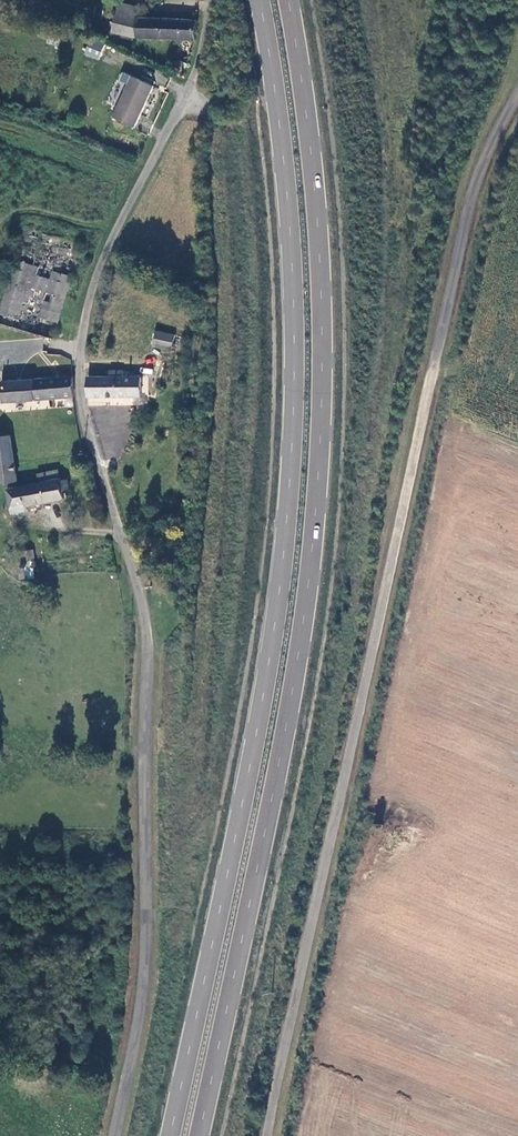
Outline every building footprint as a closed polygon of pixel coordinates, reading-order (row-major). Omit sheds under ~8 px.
[(136,38),(138,17),(136,17),(137,9),(118,5),(114,32),(136,38)] [(197,41),(198,22),(138,17),(136,38),(197,41)] [(105,45),(92,38),(80,58),(93,66),(105,45)] [(154,86),(156,81),(140,74),(138,80),(154,86)] [(136,128),(154,86),(138,80),(132,77),(114,119),(136,128)] [(0,300),(0,320),(50,337),(83,240),(27,221),(0,300)] [(154,342),(173,346),(177,331),(157,327),(154,342)] [(89,396),(142,398),(143,380),(124,379),(124,372),(112,371),(112,381),(89,380),(89,396)] [(72,375),(0,384),(0,386),(2,404),(73,393),(72,375)] [(0,440),(0,465),(17,464),(15,439),(0,440)] [(17,464),(0,465),(0,481),(18,479),(17,464)] [(62,488),(61,479),(59,479),(57,468),(37,472),(39,481),(6,487),(11,512),(26,509),(25,504),(63,497),(61,488),(62,488)] [(33,549),(24,550),(26,579),(35,578),(33,549)]
